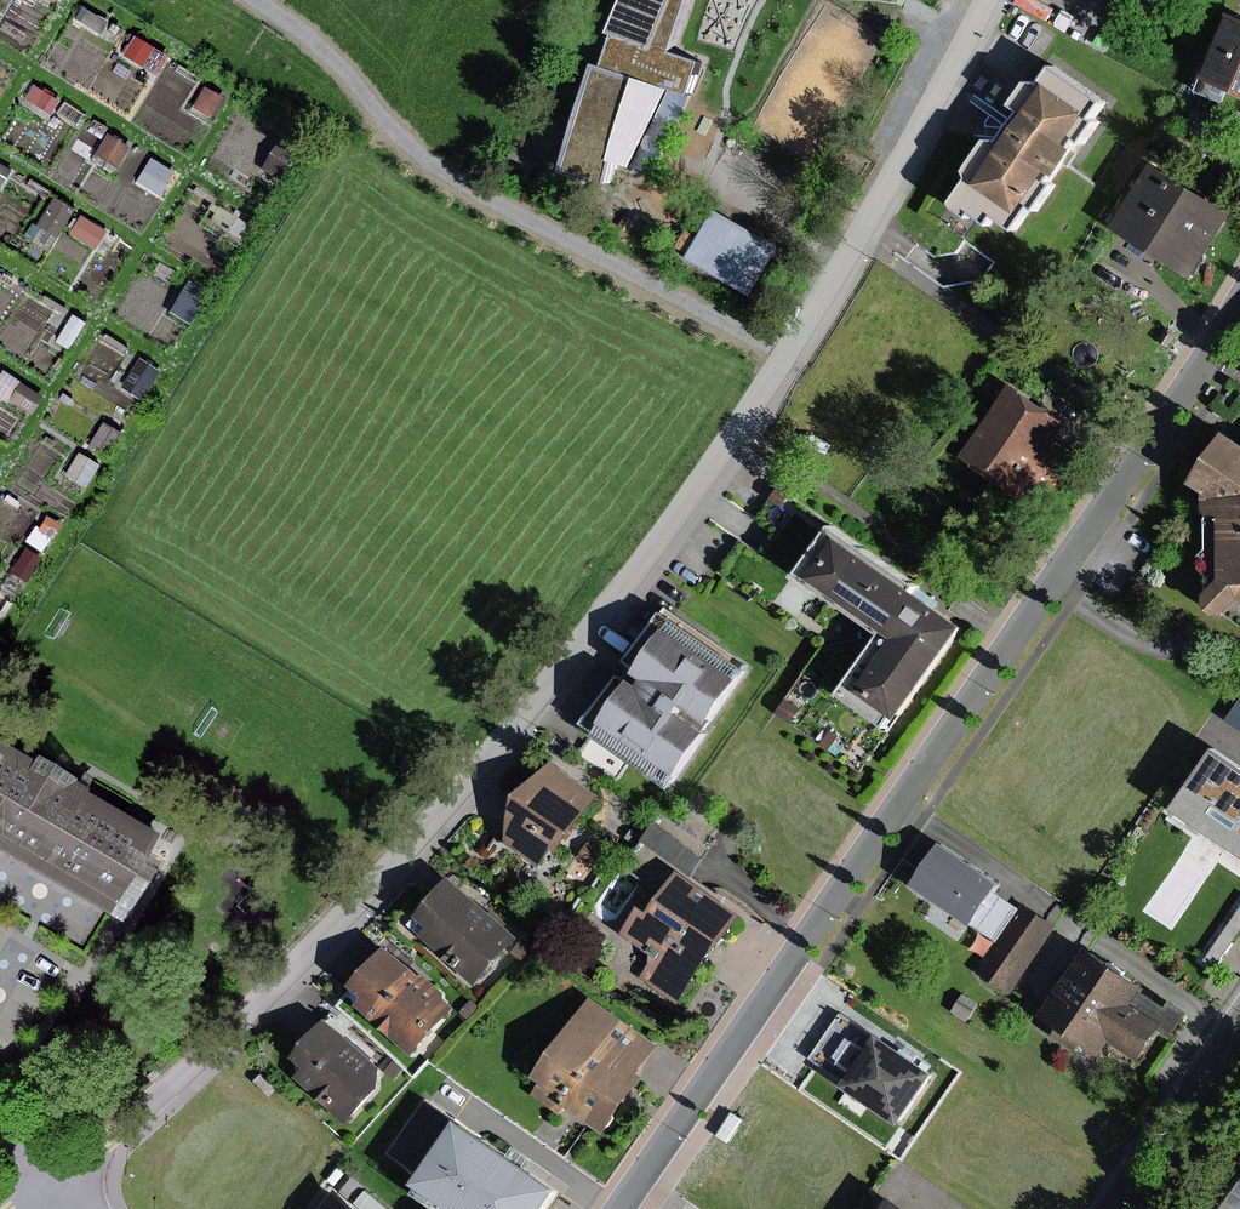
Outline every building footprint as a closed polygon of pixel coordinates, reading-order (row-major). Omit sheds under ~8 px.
[(597,37),(602,39),(594,65),(590,64),(557,171),(605,186),(612,163),(630,169),(667,94),(692,101),(706,57),(676,48),(691,0),(613,0),(597,37)] [(1215,84),(1239,93),(1239,15),(1215,84)] [(149,59),(154,51),(139,42),(134,50),(149,59)] [(1019,183),(1042,199),(1065,167),(1080,177),(1102,145),(1085,134),(1104,106),(1070,82),(1006,175),(1019,183)] [(57,101),(32,85),(22,99),(48,116),(57,101)] [(209,116),(221,97),(202,86),(190,105),(209,116)] [(82,113),(62,101),(55,112),(74,125),(82,113)] [(54,130),(61,120),(53,115),(47,125),(54,130)] [(106,128),(92,119),(85,129),(99,138),(106,128)] [(128,147),(104,133),(92,154),(115,168),(128,147)] [(300,150),(282,139),(263,170),(281,181),(300,150)] [(143,161),(146,156),(134,149),(130,154),(143,161)] [(173,174),(146,157),(130,183),(150,195),(157,183),(165,187),(173,174)] [(52,166),(44,161),(38,169),(47,175),(52,166)] [(9,171),(0,166),(0,186),(9,171)] [(1171,166),(1129,229),(1194,273),(1236,210),(1171,166)] [(216,198),(197,186),(193,191),(213,203),(216,198)] [(45,252),(71,210),(50,197),(33,226),(29,224),(23,234),(29,237),(27,241),(45,252)] [(254,227),(221,206),(221,208),(214,203),(210,209),(217,214),(212,222),(245,242),(254,227)] [(781,243),(716,205),(701,231),(689,224),(679,243),(690,249),(687,254),(753,292),(781,243)] [(104,231),(77,215),(66,233),(92,250),(104,231)] [(171,280),(176,272),(159,262),(154,269),(171,280)] [(210,293),(190,281),(171,312),(191,324),(210,293)] [(63,309),(42,296),(39,301),(60,315),(63,309)] [(83,323),(69,315),(52,342),(65,351),(83,323)] [(158,372),(136,358),(118,388),(139,402),(158,372)] [(0,371),(0,402),(1,402),(3,399),(28,415),(40,397),(0,371)] [(1013,390),(962,464),(1038,515),(1074,463),(1046,445),(1061,422),(1013,390)] [(71,400),(60,393),(56,400),(67,407),(71,400)] [(119,434),(100,422),(85,446),(103,458),(119,434)] [(1239,583),(1239,430),(1212,473),(1233,486),(1232,576),(1239,583)] [(53,443),(43,436),(39,442),(49,449),(53,443)] [(84,458),(76,453),(61,477),(82,490),(97,466),(84,458)] [(17,501),(5,494),(1,499),(13,506),(17,501)] [(36,527),(33,525),(23,541),(42,552),(59,524),(44,515),(36,527)] [(851,534),(817,583),(896,637),(861,688),(911,722),(979,623),(851,534)] [(39,557),(23,547),(8,571),(24,581),(39,557)] [(0,589),(0,613),(10,595),(0,589)] [(646,627),(587,724),(666,772),(725,674),(646,627)] [(62,887),(123,923),(156,868),(145,862),(160,836),(88,793),(90,788),(77,780),(78,778),(59,766),(40,755),(36,761),(0,740),(0,850),(62,887)] [(1214,746),(1171,812),(1239,857),(1239,763),(1214,746)] [(547,769),(494,843),(534,872),(587,798),(547,769)] [(641,854),(681,870),(693,839),(653,823),(641,854)] [(955,841),(927,880),(1010,939),(988,969),(1019,991),(1067,923),(1036,901),(1033,906),(1014,893),(1019,886),(955,841)] [(670,875),(615,949),(681,996),(735,922),(670,875)] [(450,889),(411,931),(471,988),(510,946),(450,889)] [(1099,944),(1045,1024),(1089,1053),(1103,1033),(1147,1062),(1176,1019),(1186,1026),(1197,1009),(1099,944)] [(395,953),(354,993),(414,1053),(454,1012),(395,953)] [(603,996),(544,1080),(613,1128),(672,1043),(603,996)] [(821,1058),(916,1127),(956,1073),(897,1029),(892,1037),(855,1010),(821,1058)] [(386,1087),(327,1026),(291,1061),(350,1122),(386,1087)] [(159,1075),(153,1068),(146,1075),(152,1082),(159,1075)] [(400,1151),(439,1178),(434,1185),(468,1208),(559,1208),(575,1186),(474,1116),(470,1122),(437,1099),(400,1151)] [(1221,1208),(1222,1208),(1239,1208),(1239,1181),(1221,1208)] [(356,1193),(342,1208),(375,1208),(356,1193)] [(897,1208),(928,1208),(907,1195),(897,1208)]
